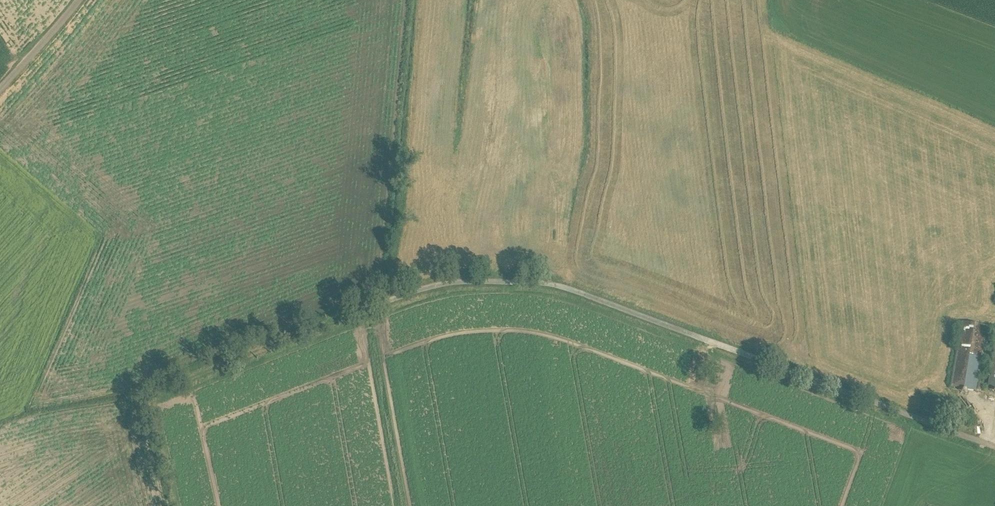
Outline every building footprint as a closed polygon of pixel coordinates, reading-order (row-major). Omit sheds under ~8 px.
[(980,383),(989,326),(959,321),(949,387),(985,393),(987,384),(980,383)] [(986,390),(994,391),(994,342),(986,390)]
